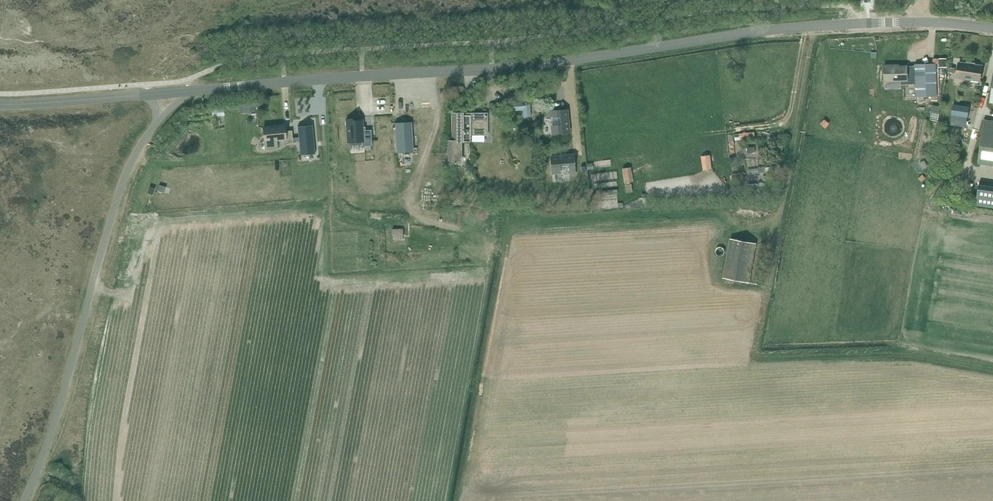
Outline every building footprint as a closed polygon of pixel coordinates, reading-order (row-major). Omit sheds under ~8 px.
[(959,68),(957,76),(980,80),(982,65),(974,64),(974,62),(967,61),(967,63),(965,63),(959,62),(959,66),(959,68)] [(916,84),(915,84),(916,95),(936,95),(935,63),(933,63),(933,62),(915,63),(915,65),(916,84)] [(901,84),(915,84),(916,84),(915,65),(908,66),(908,64),(884,65),(885,81),(885,89),(901,88),(901,84)] [(519,102),(510,103),(510,111),(522,110),(523,117),(531,117),(530,101),(529,101),(528,94),(518,95),(519,102)] [(953,105),(952,115),(968,117),(969,107),(953,105)] [(213,117),(224,116),(224,108),(212,108),(213,117)] [(566,110),(548,112),(549,117),(560,116),(560,125),(552,126),(553,134),(568,133),(566,110)] [(453,141),(449,141),(449,164),(460,164),(460,142),(470,142),(470,135),(487,135),(487,116),(462,116),(462,114),(453,114),(453,141)] [(985,119),(978,162),(992,164),(992,120),(985,119)] [(362,120),(347,121),(348,142),(362,142),(362,146),(364,146),(365,150),(371,149),(370,146),(372,146),(371,130),(365,131),(365,127),(362,127),(362,120)] [(825,120),(821,124),(826,128),(829,124),(825,120)] [(411,122),(395,123),(397,153),(413,152),(411,122)] [(260,142),(259,145),(261,148),(264,149),(277,148),(276,140),(285,139),(285,144),(292,143),(298,142),(299,155),(300,155),(300,154),(313,152),(313,154),(314,154),(311,125),(310,125),(310,127),(297,128),(297,126),(296,126),(297,137),(291,138),(291,130),(284,131),(284,125),(261,127),(262,137),(262,140),(263,140),(260,142)] [(710,155),(701,156),(703,171),(712,169),(710,155)] [(573,156),(551,158),(552,173),(561,172),(560,164),(568,163),(570,174),(575,173),(573,156)] [(924,161),(919,163),(923,169),(928,166),(924,161)] [(631,167),(622,168),(624,183),(633,182),(631,167)] [(975,203),(992,206),(992,185),(978,183),(975,203)] [(723,278),(750,283),(757,243),(730,238),(723,278)]
